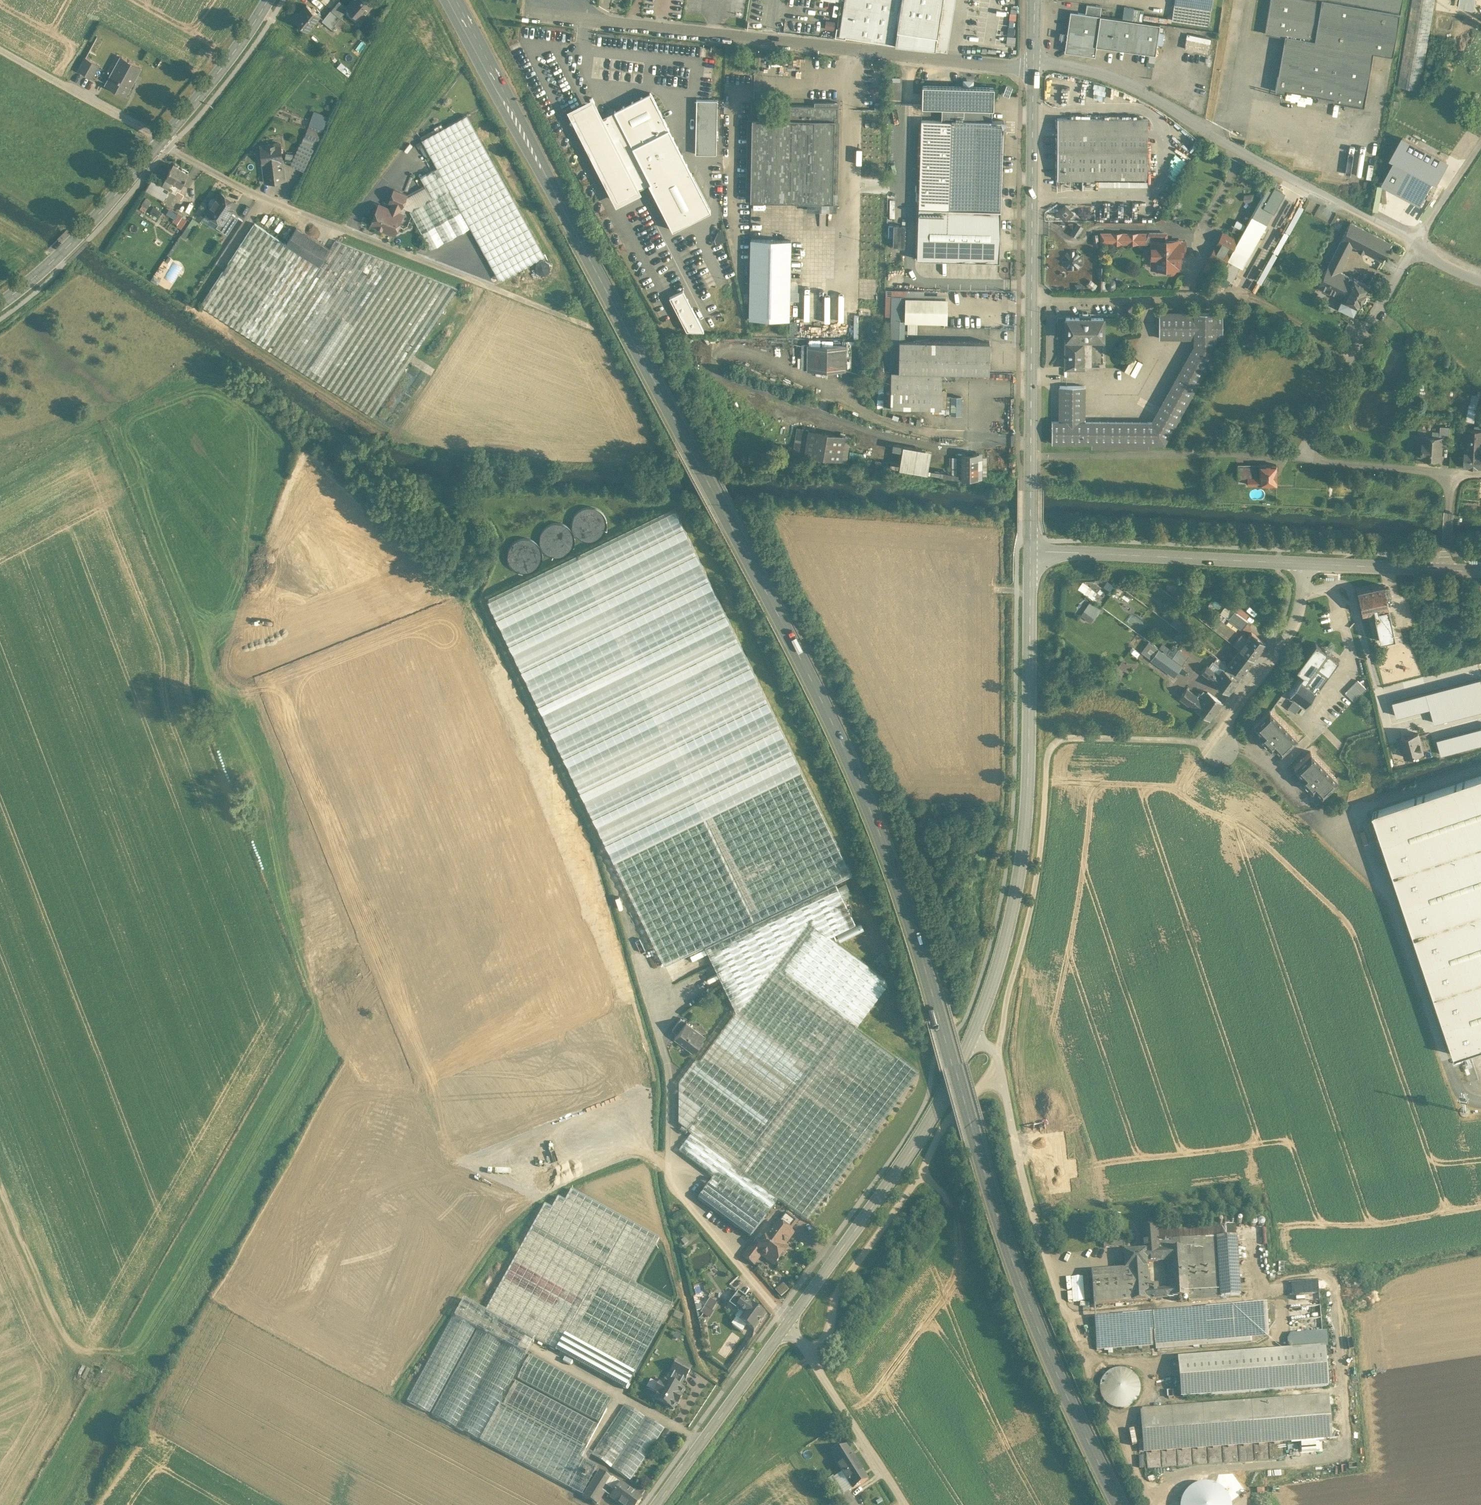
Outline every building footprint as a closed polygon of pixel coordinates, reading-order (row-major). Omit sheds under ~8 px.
[(340,0),(339,0),(331,9),(340,17),(348,8),(346,6),(346,5),(340,0)] [(346,6),(348,8),(360,18),(374,1),(372,0),(351,0),(346,5),(346,6)] [(845,36),(895,43),(935,48),(937,35),(942,0),(851,0),(845,36)] [(1174,3),(1211,9),(1212,0),(1174,0),(1174,3)] [(1265,33),(1284,36),(1275,90),(1286,92),(1286,89),(1335,97),(1334,100),(1365,106),(1374,52),(1394,55),(1403,0),(1270,0),(1265,33)] [(1398,85),(1420,89),(1435,0),(1412,0),(1398,85)] [(307,4),(299,13),(298,12),(292,18),(307,30),(320,14),(307,4)] [(1101,6),(1087,4),(1085,13),(1100,15),(1101,6)] [(331,9),(322,20),(332,28),(340,17),(331,9)] [(1085,13),(1070,11),(1064,51),(1095,55),(1096,45),(1100,15),(1085,13)] [(1160,24),(1100,15),(1096,45),(1155,54),(1160,24)] [(340,17),(332,28),(338,33),(346,22),(340,17)] [(97,36),(88,52),(94,55),(103,38),(97,36)] [(122,56),(106,84),(125,94),(140,66),(122,56)] [(98,64),(86,57),(79,69),(92,76),(98,64)] [(963,86),(922,85),(922,106),(942,107),(941,120),(951,120),(951,119),(992,120),(992,119),(992,108),(993,108),(994,87),(973,86),(973,82),(963,82),(963,86)] [(651,91),(613,111),(650,183),(673,229),(710,210),(651,91)] [(617,199),(638,189),(602,117),(591,97),(570,107),(617,199)] [(717,99),(697,99),(696,152),(716,153),(717,99)] [(826,105),(783,104),(783,118),(834,119),(838,120),(839,102),(826,101),(826,105)] [(650,183),(613,111),(602,117),(638,189),(650,183)] [(327,119),(316,114),(314,120),(312,120),(309,128),(313,130),(310,138),(317,141),(324,124),(325,125),(327,119)] [(467,114),(422,139),(437,167),(421,176),(432,198),(410,210),(431,248),(470,227),(500,280),(545,255),(467,114)] [(783,118),(752,118),(750,200),(833,202),(834,119),(783,118)] [(1147,118),(1057,118),(1057,178),(1147,179),(1147,118)] [(941,120),(921,119),(919,207),(949,208),(951,120),(941,120)] [(992,120),(951,119),(951,120),(949,208),(1000,210),(1001,183),(1002,183),(1004,120),(992,119),(992,120)] [(280,143),(260,145),(262,161),(263,161),(265,182),(285,180),(282,159),(280,143)] [(320,152),(305,146),(297,166),(312,172),(320,152)] [(1432,180),(1396,160),(1384,182),(1420,201),(1432,180)] [(188,172),(173,163),(166,176),(167,177),(162,185),(168,188),(172,180),(178,183),(181,185),(188,172)] [(162,185),(151,179),(146,189),(163,198),(169,189),(168,188),(162,185)] [(172,180),(168,188),(169,189),(174,191),(178,183),(172,180)] [(1280,194),(1267,187),(1228,257),(1239,263),(1262,220),(1264,221),(1280,194)] [(407,194),(394,189),(389,201),(393,202),(400,205),(402,206),(407,194)] [(234,200),(220,191),(215,198),(215,197),(212,198),(210,201),(210,204),(211,204),(207,211),(220,220),(224,222),(231,212),(235,206),(232,204),(234,200)] [(147,208),(150,198),(144,196),(141,207),(147,208)] [(393,202),(390,209),(378,204),(371,223),(395,233),(396,231),(399,230),(400,226),(399,223),(403,214),(398,212),(400,205),(393,202)] [(1064,219),(1073,211),(1065,203),(1057,211),(1064,219)] [(919,207),(918,207),(917,258),(999,260),(1000,210),(949,208),(919,207)] [(231,212),(224,222),(220,220),(216,226),(227,233),(238,216),(231,212)] [(182,215),(176,225),(181,227),(187,218),(182,215)] [(187,218),(181,227),(178,231),(185,235),(193,222),(187,218)] [(458,288),(336,239),(330,248),(318,265),(313,262),(314,261),(286,243),(255,222),(200,304),(373,416),(458,288)] [(1391,242),(1350,222),(1341,240),(1352,245),(1359,249),(1358,250),(1363,253),(1364,251),(1382,260),(1391,242)] [(905,225),(893,224),(893,246),(905,246),(905,225)] [(330,248),(296,226),(286,243),(314,261),(313,262),(318,265),(330,248)] [(1148,243),(1148,241),(1148,232),(1103,233),(1103,244),(1148,243)] [(1165,233),(1148,232),(1148,241),(1153,240),(1165,241),(1165,233)] [(791,240),(750,239),(749,318),(789,320),(791,240)] [(1165,241),(1153,240),(1153,266),(1165,266),(1165,268),(1166,271),(1168,273),(1170,273),(1173,273),(1175,271),(1175,268),(1175,266),(1178,266),(1178,241),(1166,241),(1165,241)] [(1352,245),(1341,240),(1328,265),(1339,271),(1352,245)] [(1077,248),(1067,248),(1061,255),(1061,264),(1068,271),(1077,271),(1083,264),(1083,255),(1077,248)] [(1339,271),(1328,265),(1317,287),(1342,299),(1338,307),(1353,314),(1356,306),(1357,306),(1368,285),(1353,278),(1339,271)] [(683,290),(669,297),(687,330),(703,330),(683,290)] [(905,295),(891,294),(890,330),(899,330),(899,340),(904,340),(905,320),(905,297),(905,295)] [(925,297),(905,297),(905,320),(925,320),(925,297)] [(946,298),(925,297),(925,320),(945,321),(946,298)] [(1215,312),(1194,312),(1194,313),(1159,313),(1159,337),(1194,337),(1194,345),(1152,421),(1084,421),(1084,386),(1060,385),(1059,421),(1051,421),(1051,441),(1091,442),(1091,446),(1148,446),(1148,442),(1164,442),(1215,350),(1215,338),(1222,338),(1222,313),(1215,313),(1215,312)] [(1103,317),(1066,317),(1066,338),(1070,338),(1070,342),(1066,342),(1065,367),(1083,368),(1083,365),(1087,365),(1087,343),(1091,343),(1091,338),(1103,338),(1103,317)] [(899,330),(890,330),(890,370),(892,370),(898,370),(899,340),(899,330)] [(904,340),(899,340),(898,370),(942,371),(954,372),(989,372),(989,342),(947,341),(904,340)] [(804,343),(803,369),(847,370),(847,344),(804,343)] [(890,370),(884,369),(883,406),(891,406),(892,370),(890,370)] [(898,370),(892,370),(891,406),(941,407),(942,378),(942,371),(898,370)] [(1475,420),(1478,394),(1470,394),(1467,419),(1475,420)] [(1450,425),(1441,424),(1440,438),(1442,438),(1442,440),(1449,441),(1450,425)] [(1466,427),(1465,456),(1464,462),(1464,465),(1480,466),(1480,428),(1466,427)] [(844,436),(807,431),(803,456),(840,462),(844,436)] [(1440,438),(1435,437),(1435,436),(1425,435),(1424,442),(1423,442),(1423,453),(1424,453),(1423,456),(1441,457),(1442,440),(1442,438),(1440,438)] [(931,451),(901,448),(899,472),(928,475),(931,451)] [(977,454),(960,454),(959,482),(977,482),(977,454)] [(1276,483),(1276,464),(1259,463),(1259,466),(1259,476),(1252,476),(1247,477),(1247,483),(1276,483)] [(1247,477),(1252,476),(1252,466),(1238,466),(1238,477),(1247,477)] [(603,535),(603,506),(574,506),(574,535),(603,535)] [(614,860),(801,769),(674,510),(488,599),(614,860)] [(542,550),(571,551),(571,523),(543,522),(542,550)] [(514,571),(541,563),(533,537),(506,545),(514,571)] [(1189,578),(1185,584),(1190,587),(1194,581),(1189,578)] [(1383,584),(1357,590),(1362,612),(1374,610),(1387,607),(1388,606),(1383,584)] [(1088,588),(1085,593),(1095,599),(1098,594),(1088,588)] [(1091,602),(1080,615),(1092,624),(1102,611),(1091,602)] [(1220,611),(1228,617),(1234,610),(1225,604),(1220,611)] [(1387,607),(1374,610),(1375,615),(1374,615),(1379,640),(1394,637),(1389,611),(1388,612),(1387,607)] [(1247,619),(1234,610),(1228,617),(1242,627),(1247,619)] [(1213,627),(1227,638),(1234,628),(1221,617),(1213,627)] [(1182,619),(1177,627),(1184,632),(1189,625),(1182,619)] [(1233,630),(1227,639),(1233,642),(1239,634),(1233,630)] [(1265,642),(1251,632),(1239,648),(1253,658),(1265,642)] [(1151,659),(1158,649),(1148,641),(1141,651),(1151,659)] [(1315,642),(1296,668),(1303,673),(1300,677),(1314,687),(1317,683),(1319,684),(1338,658),(1315,642)] [(1174,644),(1167,654),(1172,657),(1179,648),(1174,644)] [(1189,655),(1179,648),(1172,657),(1182,664),(1189,655)] [(1253,658),(1239,648),(1227,664),(1241,675),(1253,658)] [(1171,658),(1158,649),(1151,659),(1164,668),(1171,658)] [(1217,657),(1210,667),(1207,664),(1201,671),(1214,681),(1228,692),(1238,679),(1223,668),(1227,664),(1217,657)] [(1181,665),(1171,658),(1164,668),(1174,675),(1181,665)] [(1227,664),(1223,668),(1238,679),(1241,675),(1227,664)] [(1117,667),(1111,676),(1117,680),(1123,671),(1117,667)] [(1314,687),(1300,677),(1289,691),(1305,703),(1316,688),(1314,687)] [(1426,691),(1430,707),(1434,722),(1480,710),(1480,678),(1480,677),(1426,691)] [(1353,684),(1362,693),(1366,688),(1358,680),(1353,684)] [(1349,688),(1358,697),(1362,693),(1353,684),(1349,688)] [(1196,695),(1186,688),(1180,696),(1190,703),(1196,695)] [(1358,697),(1349,688),(1345,692),(1354,701),(1358,697)] [(1222,701),(1207,691),(1204,696),(1199,692),(1197,695),(1196,695),(1190,703),(1196,707),(1210,718),(1222,701)] [(1426,691),(1393,700),(1397,716),(1430,707),(1426,691)] [(1300,706),(1293,700),(1288,707),(1294,712),(1300,706)] [(1297,737),(1269,708),(1253,724),(1260,732),(1258,734),(1271,748),(1273,745),(1281,753),(1297,737)] [(1437,738),(1441,754),(1480,744),(1480,727),(1437,738)] [(1418,732),(1401,737),(1406,757),(1423,752),(1418,732)] [(1338,780),(1310,751),(1294,766),(1301,774),(1299,777),(1312,790),(1314,788),(1322,795),(1338,780)] [(705,945),(736,1009),(771,963),(806,917),(829,934),(855,922),(835,881),(851,873),(801,769),(614,860),(664,964),(705,945)] [(1373,811),(1455,1055),(1480,1046),(1480,775),(1373,811)] [(846,880),(838,884),(844,896),(852,892),(846,880)] [(829,934),(806,917),(771,963),(855,1026),(887,984),(885,976),(829,934)] [(855,1026),(771,963),(736,1009),(679,1086),(679,1126),(692,1136),(678,1152),(714,1179),(698,1200),(750,1238),(771,1211),(777,1203),(779,1200),(807,1222),(919,1074),(855,1026)] [(681,1017),(672,1029),(677,1033),(686,1021),(681,1017)] [(704,1035),(686,1021),(677,1033),(675,1036),(693,1050),(704,1035)] [(660,1239),(571,1190),(565,1201),(558,1197),(552,1208),(545,1205),(486,1312),(556,1351),(565,1334),(622,1365),(636,1373),(673,1305),(634,1284),(660,1239)] [(791,1213),(777,1203),(771,1211),(782,1219),(784,1221),(791,1213)] [(784,1221),(782,1219),(778,1224),(789,1233),(793,1228),(784,1221)] [(778,1224),(770,1235),(766,1235),(764,1238),(765,1241),(764,1243),(758,1239),(743,1258),(754,1266),(762,1256),(775,1265),(781,1257),(784,1256),(787,1253),(786,1250),(783,1248),(792,1235),(789,1233),(778,1224)] [(1156,1227),(1142,1228),(1144,1251),(1124,1252),(1125,1270),(1147,1268),(1147,1263),(1159,1262),(1157,1232),(1156,1227)] [(1202,1229),(1157,1232),(1159,1262),(1167,1262),(1168,1289),(1169,1299),(1188,1297),(1188,1302),(1219,1300),(1215,1239),(1203,1239),(1202,1229)] [(1240,1238),(1219,1239),(1223,1298),(1244,1297),(1240,1238)] [(1125,1270),(1124,1270),(1091,1272),(1094,1305),(1169,1299),(1168,1289),(1149,1291),(1147,1268),(1125,1270)] [(766,1316),(746,1302),(748,1299),(738,1292),(728,1305),(738,1313),(739,1311),(744,1315),(740,1322),(754,1332),(766,1316)] [(716,1304),(709,1300),(705,1307),(712,1311),(716,1304)] [(1266,1304),(1246,1305),(1248,1338),(1268,1337),(1266,1304)] [(1246,1305),(1095,1318),(1097,1350),(1153,1346),(1154,1346),(1248,1338),(1246,1305)] [(712,1311),(705,1307),(701,1313),(708,1317),(712,1311)] [(453,1316),(406,1402),(430,1414),(476,1329),(453,1316)] [(526,1356),(478,1330),(431,1415),(480,1441),(526,1356)] [(622,1365),(565,1334),(556,1351),(612,1382),(622,1365)] [(1323,1348),(1180,1359),(1183,1398),(1326,1388),(1323,1348)] [(613,1399),(530,1355),(503,1406),(586,1450),(613,1399)] [(692,1369),(678,1362),(671,1373),(684,1380),(685,1381),(692,1369)] [(622,1365),(612,1382),(626,1390),(636,1373),(622,1365)] [(1139,1396),(1140,1389),(1139,1381),(1134,1374),(1128,1370),(1120,1369),(1112,1370),(1105,1375),(1101,1381),(1100,1389),(1101,1397),(1106,1403),(1112,1408),(1120,1409),(1128,1408),(1135,1403),(1139,1396)] [(673,1374),(668,1383),(665,1381),(662,1387),(660,1386),(655,1393),(658,1395),(655,1400),(664,1406),(665,1408),(668,1410),(670,1409),(673,1411),(676,1405),(678,1406),(682,1398),(681,1397),(684,1392),(679,1389),(684,1380),(673,1374)] [(1327,1398),(1142,1411),(1145,1453),(1330,1439),(1327,1398)] [(665,1429),(624,1405),(591,1455),(630,1482),(665,1429)] [(584,1452),(502,1408),(483,1442),(565,1487),(584,1452)] [(868,1480),(846,1447),(832,1456),(843,1473),(848,1481),(852,1489),(853,1489),(853,1490),(868,1480)] [(597,1468),(584,1460),(579,1471),(592,1478),(597,1468)] [(592,1478),(579,1471),(569,1489),(582,1496),(592,1478)] [(584,1498),(596,1504),(597,1504),(604,1494),(604,1493),(601,1492),(610,1479),(600,1472),(584,1498)] [(843,1473),(834,1479),(844,1494),(848,1492),(852,1489),(848,1481),(843,1473)] [(848,1492),(844,1494),(834,1479),(833,1477),(826,1482),(840,1504),(857,1504),(848,1492)] [(613,1479),(610,1479),(601,1492),(604,1493),(604,1494),(610,1498),(610,1499),(619,1504),(638,1504),(642,1500),(621,1484),(613,1479)]
